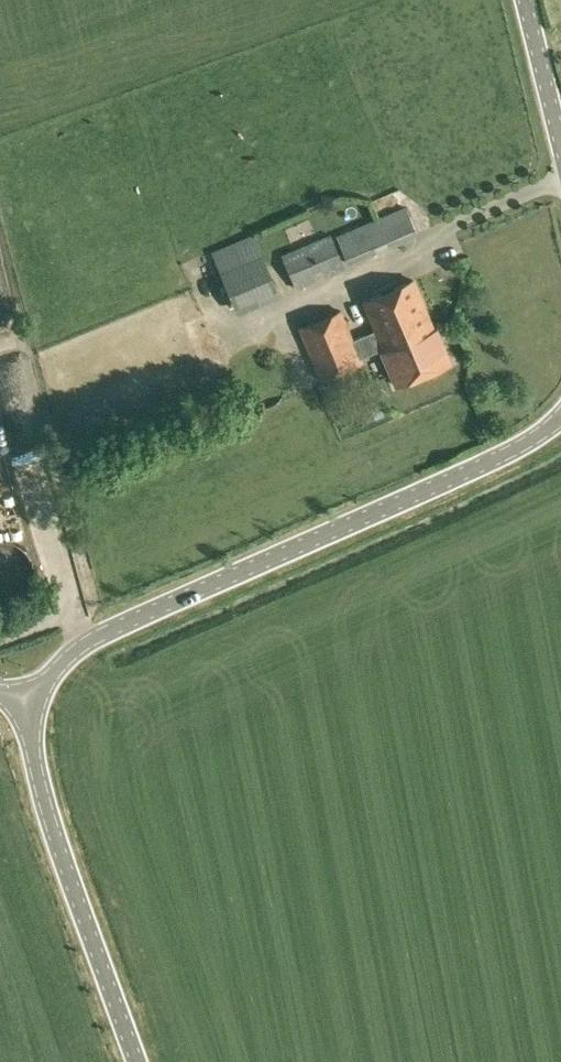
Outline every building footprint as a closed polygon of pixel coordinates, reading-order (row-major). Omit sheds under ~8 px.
[(337,236),(348,265),(417,236),(406,207),(337,236)] [(265,234),(190,257),(195,275),(227,265),(239,304),(282,291),(265,234)] [(282,255),(296,291),(345,269),(331,234),(282,255)] [(382,353),(396,386),(451,363),(437,330),(436,330),(415,280),(362,302),(375,332),(355,340),(342,310),(298,329),(320,380),(364,362),(362,358),(382,350),(383,352),(382,353)] [(31,375),(0,383),(0,385),(4,401),(35,393),(31,375)]
